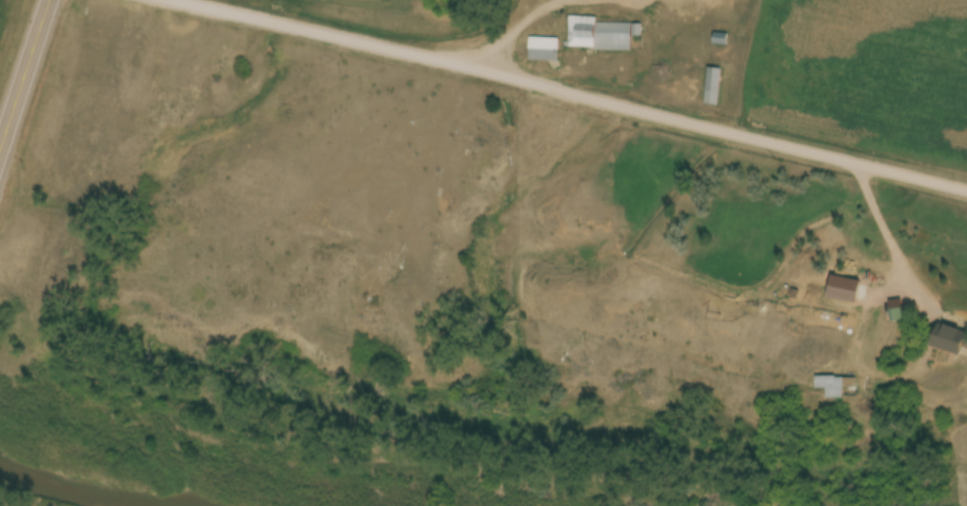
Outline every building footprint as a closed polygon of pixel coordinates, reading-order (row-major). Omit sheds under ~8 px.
[(598,24),(598,17),(570,17),(570,50),(634,51),(635,24),(598,24)] [(560,38),(529,38),(529,61),(560,61),(560,38)] [(720,106),(723,69),(709,68),(706,105),(720,106)] [(936,325),(931,347),(960,355),(963,346),(966,347),(966,332),(936,325)] [(826,399),(845,399),(845,387),(856,387),(856,378),(815,378),(815,389),(826,389),(826,399)]
